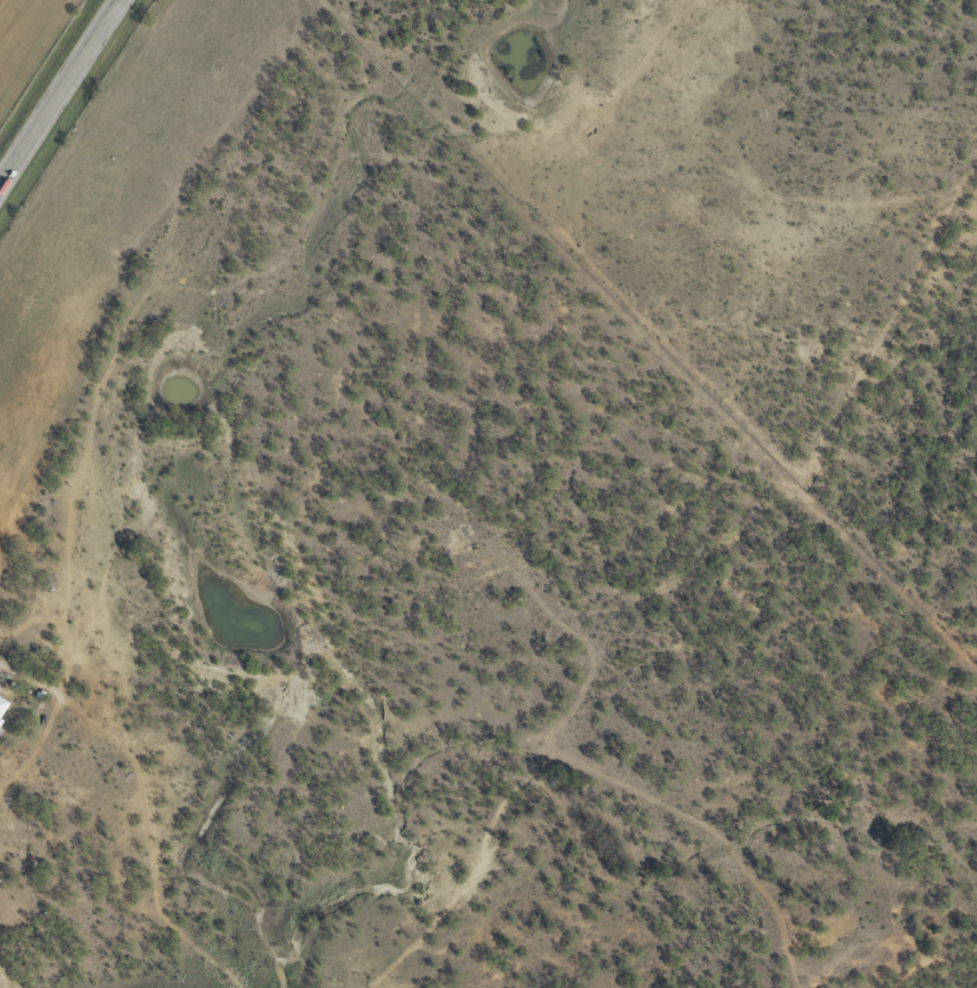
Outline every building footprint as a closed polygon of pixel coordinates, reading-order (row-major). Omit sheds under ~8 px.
[(9,704),(0,698),(0,717),(9,704)]
